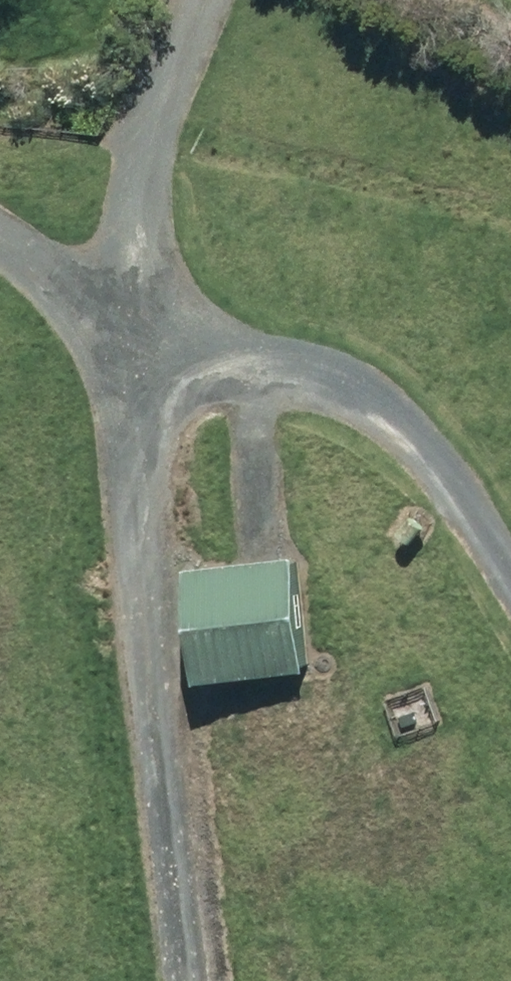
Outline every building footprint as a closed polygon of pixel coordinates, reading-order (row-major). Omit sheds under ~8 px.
[(305,667),(293,544),(201,553),(214,676),(305,667)]
